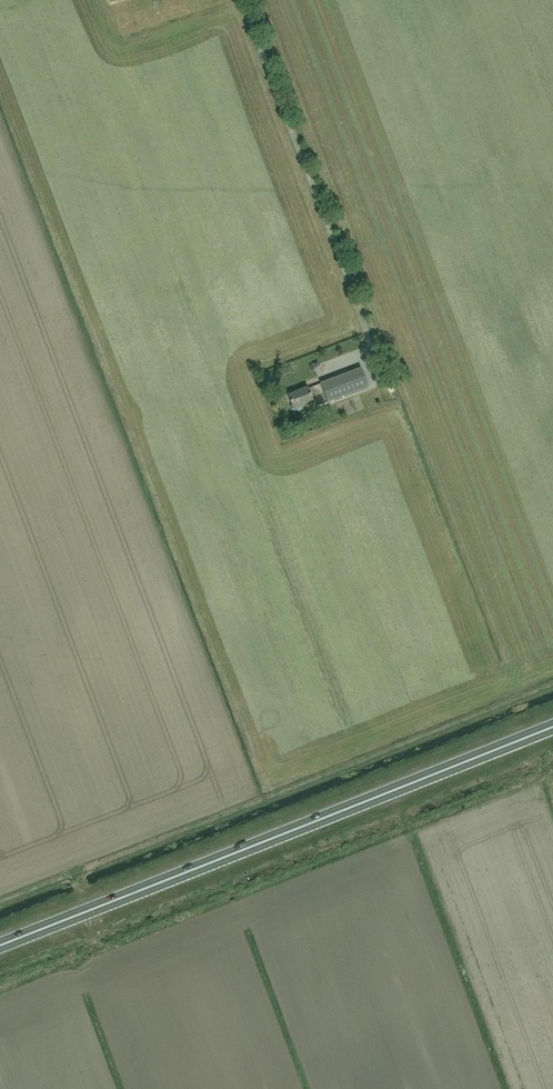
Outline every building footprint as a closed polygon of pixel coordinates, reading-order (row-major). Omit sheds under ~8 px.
[(308,389),(288,396),(294,411),(312,405),(313,408),(328,403),(368,388),(361,369),(321,385),(321,384),(321,385),(314,388),(315,388),(309,391),(308,389)]
